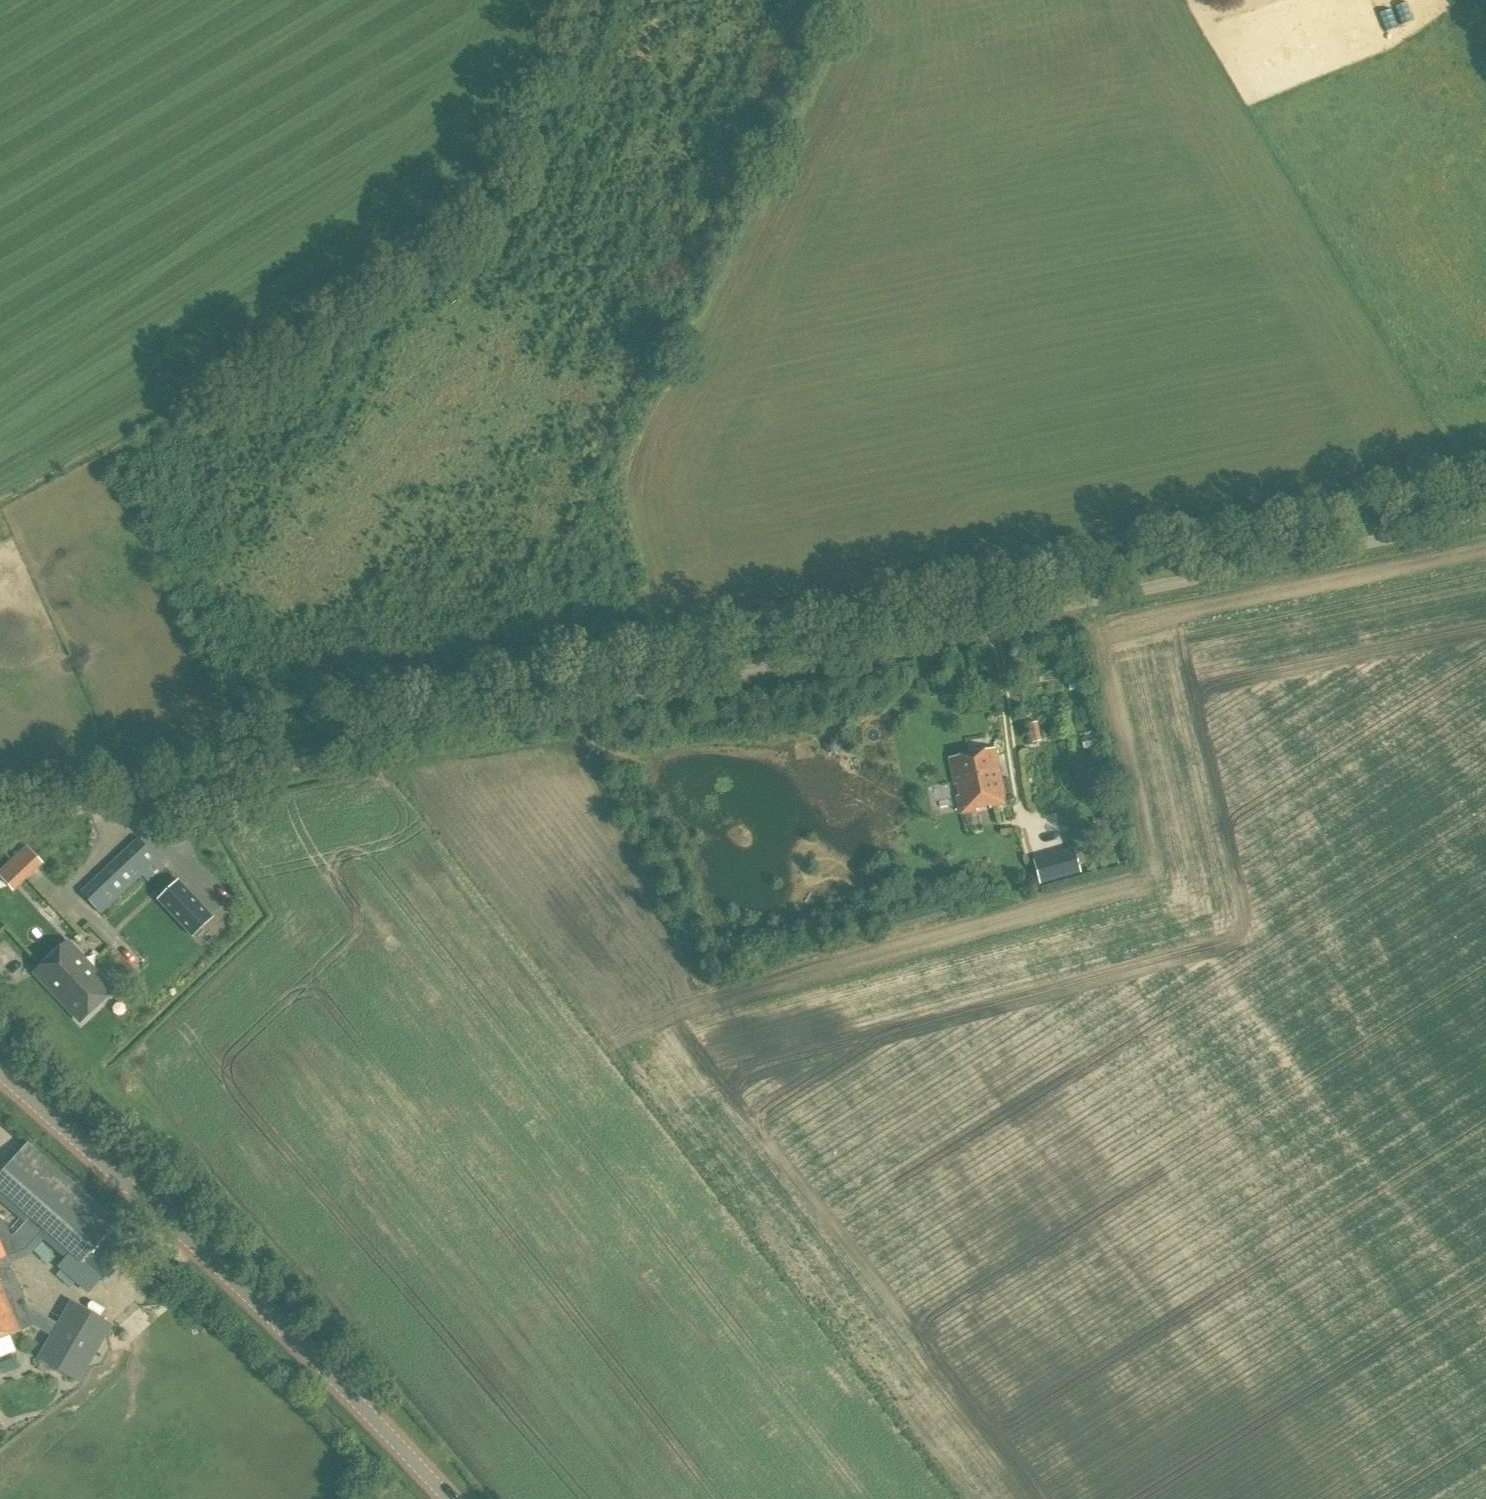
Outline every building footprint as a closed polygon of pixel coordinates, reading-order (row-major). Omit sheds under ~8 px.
[(833,753),(839,746),(837,738),(828,736),(822,742),(824,751),(833,753)] [(994,748),(949,758),(954,784),(957,784),(960,795),(957,795),(960,813),(1005,803),(1000,776),(994,748)] [(101,913),(159,859),(139,837),(81,891),(101,913)] [(41,862),(27,847),(0,872),(0,876),(12,889),(41,862)] [(1035,859),(1041,881),(1080,870),(1074,849),(1035,859)] [(212,916),(178,879),(157,899),(192,935),(212,916)] [(33,972),(80,1021),(112,991),(65,942),(33,972)] [(23,1328),(33,1324),(56,1337),(45,1355),(79,1375),(108,1324),(74,1304),(62,1324),(26,1303),(15,1277),(6,1257),(22,1250),(41,1228),(82,1263),(115,1226),(25,1146),(0,1174),(0,1191),(28,1216),(11,1235),(6,1237),(2,1228),(0,1227),(0,1338),(23,1328)] [(91,1265),(113,1281),(128,1261),(106,1245),(91,1265)]
